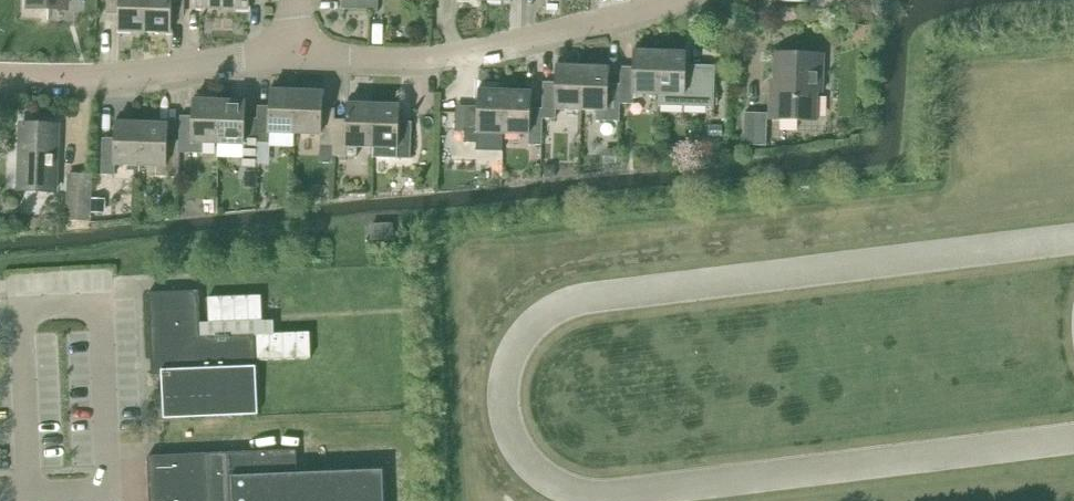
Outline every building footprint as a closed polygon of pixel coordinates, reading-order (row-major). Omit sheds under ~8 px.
[(145,31),(146,0),(107,0),(107,8),(120,8),(119,30),(145,31)] [(145,31),(171,32),(172,10),(185,10),(185,0),(146,0),(145,31)] [(197,8),(223,8),(223,0),(197,0),(197,8)] [(223,8),(236,9),(236,11),(249,11),(249,0),(223,0),(223,8)] [(348,9),(378,9),(379,0),(348,0),(348,9)] [(874,7),(875,14),(880,17),(887,11),(887,4),(880,1),(874,7)] [(620,90),(620,103),(633,103),(634,93),(659,94),(661,51),(635,51),(634,73),(621,73),(620,90)] [(659,104),(714,106),(715,69),(686,68),(687,52),(661,51),(659,94),(659,104)] [(822,91),(823,55),(779,54),(778,93),(772,93),(771,118),(815,119),(816,90),(822,91)] [(543,118),(556,119),(556,109),(582,109),(583,67),(557,66),(556,88),(544,88),(543,114),(543,115),(543,118)] [(596,120),(607,120),(620,121),(620,103),(620,90),(608,90),(609,68),(583,67),(582,109),(596,110),(596,120)] [(296,133),(297,91),(271,90),(270,112),(257,112),(257,125),(257,142),(270,143),(270,132),(296,133)] [(504,134),(505,91),(479,90),(478,112),(456,112),(455,131),(465,132),(465,142),(489,143),(489,133),(504,134)] [(321,144),(333,145),(335,125),(335,115),(322,114),(323,92),(297,91),(296,133),(321,134),(321,144)] [(542,145),(543,118),(543,115),(543,114),(531,114),(531,92),(505,91),(504,134),(529,134),(529,144),(542,145)] [(180,152),(192,153),(202,153),(202,143),(218,143),(220,101),(194,100),(193,122),(180,122),(180,147),(180,152)] [(244,144),(243,154),(243,169),(256,169),(257,142),(257,125),(245,124),(245,102),(220,101),(218,143),(244,144)] [(333,156),(347,156),(357,157),(357,146),(372,147),(374,104),(348,103),(347,126),(335,125),(333,145),(333,156)] [(374,104),(372,147),(398,148),(397,158),(411,158),(412,128),(399,128),(400,105),(374,104)] [(761,145),(762,113),(746,112),(745,145),(761,145)] [(140,165),(142,123),(116,122),(116,145),(103,144),(101,174),(115,175),(115,165),(140,165)] [(55,192),(58,125),(22,123),(19,190),(55,192)] [(156,176),(166,176),(179,177),(180,152),(180,147),(167,146),(168,124),(142,123),(140,165),(156,166),(156,176)] [(708,125),(707,138),(721,139),(722,126),(708,125)] [(605,149),(604,164),(619,164),(619,149),(605,149)] [(704,155),(706,168),(719,167),(718,154),(704,155)] [(543,169),(543,179),(555,179),(555,168),(543,169)] [(245,188),(255,188),(256,171),(245,171),(245,188)] [(88,219),(89,176),(71,176),(69,218),(88,219)] [(92,199),(91,213),(105,213),(106,199),(92,199)] [(374,238),(391,237),(390,225),(373,226),(374,238)] [(198,291),(148,293),(151,373),(162,372),(163,418),(258,415),(256,360),(311,358),(310,332),(274,333),(273,321),(262,321),(261,295),(208,297),(209,323),(200,324),(198,291)] [(147,456),(149,500),(384,500),(383,469),(297,473),(296,450),(147,456)]
